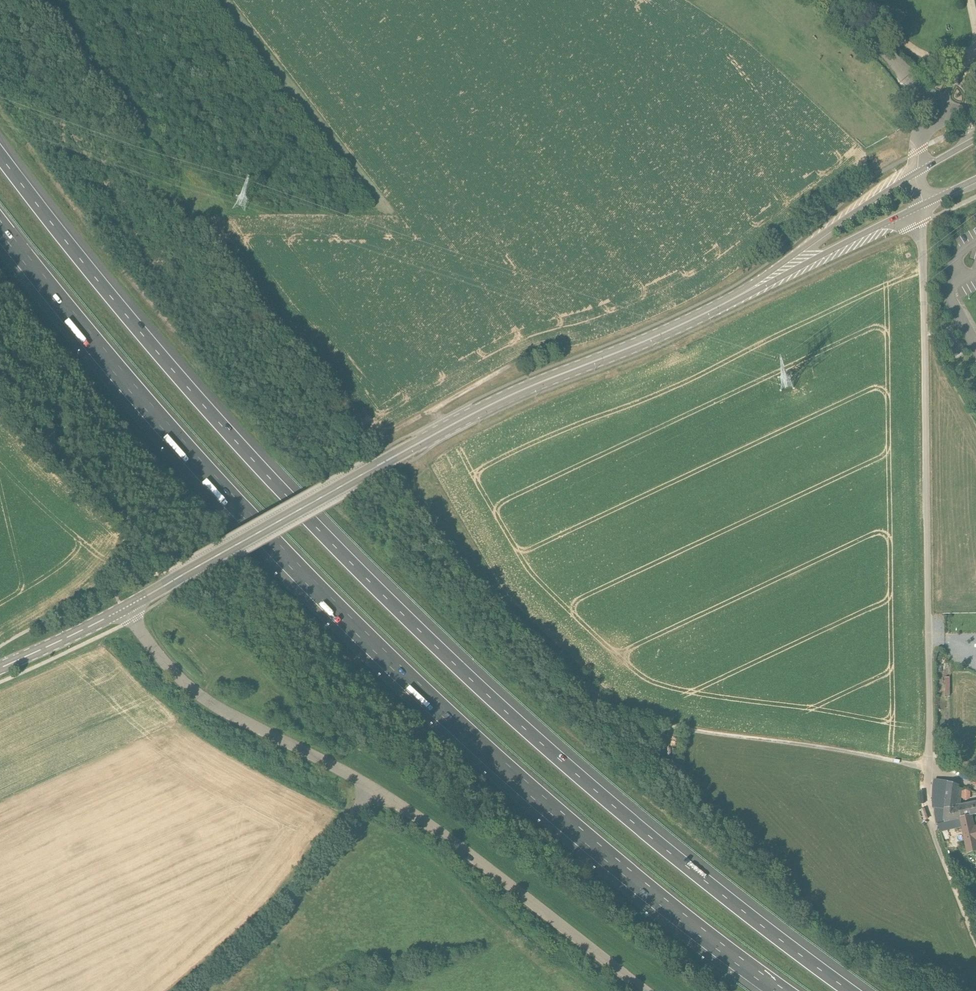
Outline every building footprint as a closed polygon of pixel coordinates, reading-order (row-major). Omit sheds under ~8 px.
[(951,765),(952,764),(956,762),(952,753),(946,756),(950,764),(951,765)] [(933,798),(935,799),(934,807),(944,808),(945,808),(959,808),(961,818),(972,816),(975,815),(975,802),(961,805),(962,798),(962,791),(963,788),(959,787),(960,786),(960,785),(941,780),(941,782),(935,781),(933,789),(933,798)] [(944,808),(944,821),(945,823),(961,820),(961,818),(959,808),(945,808),(944,808)] [(961,820),(968,854),(971,864),(975,863),(975,828),(974,828),(972,816),(961,818),(961,820)]
